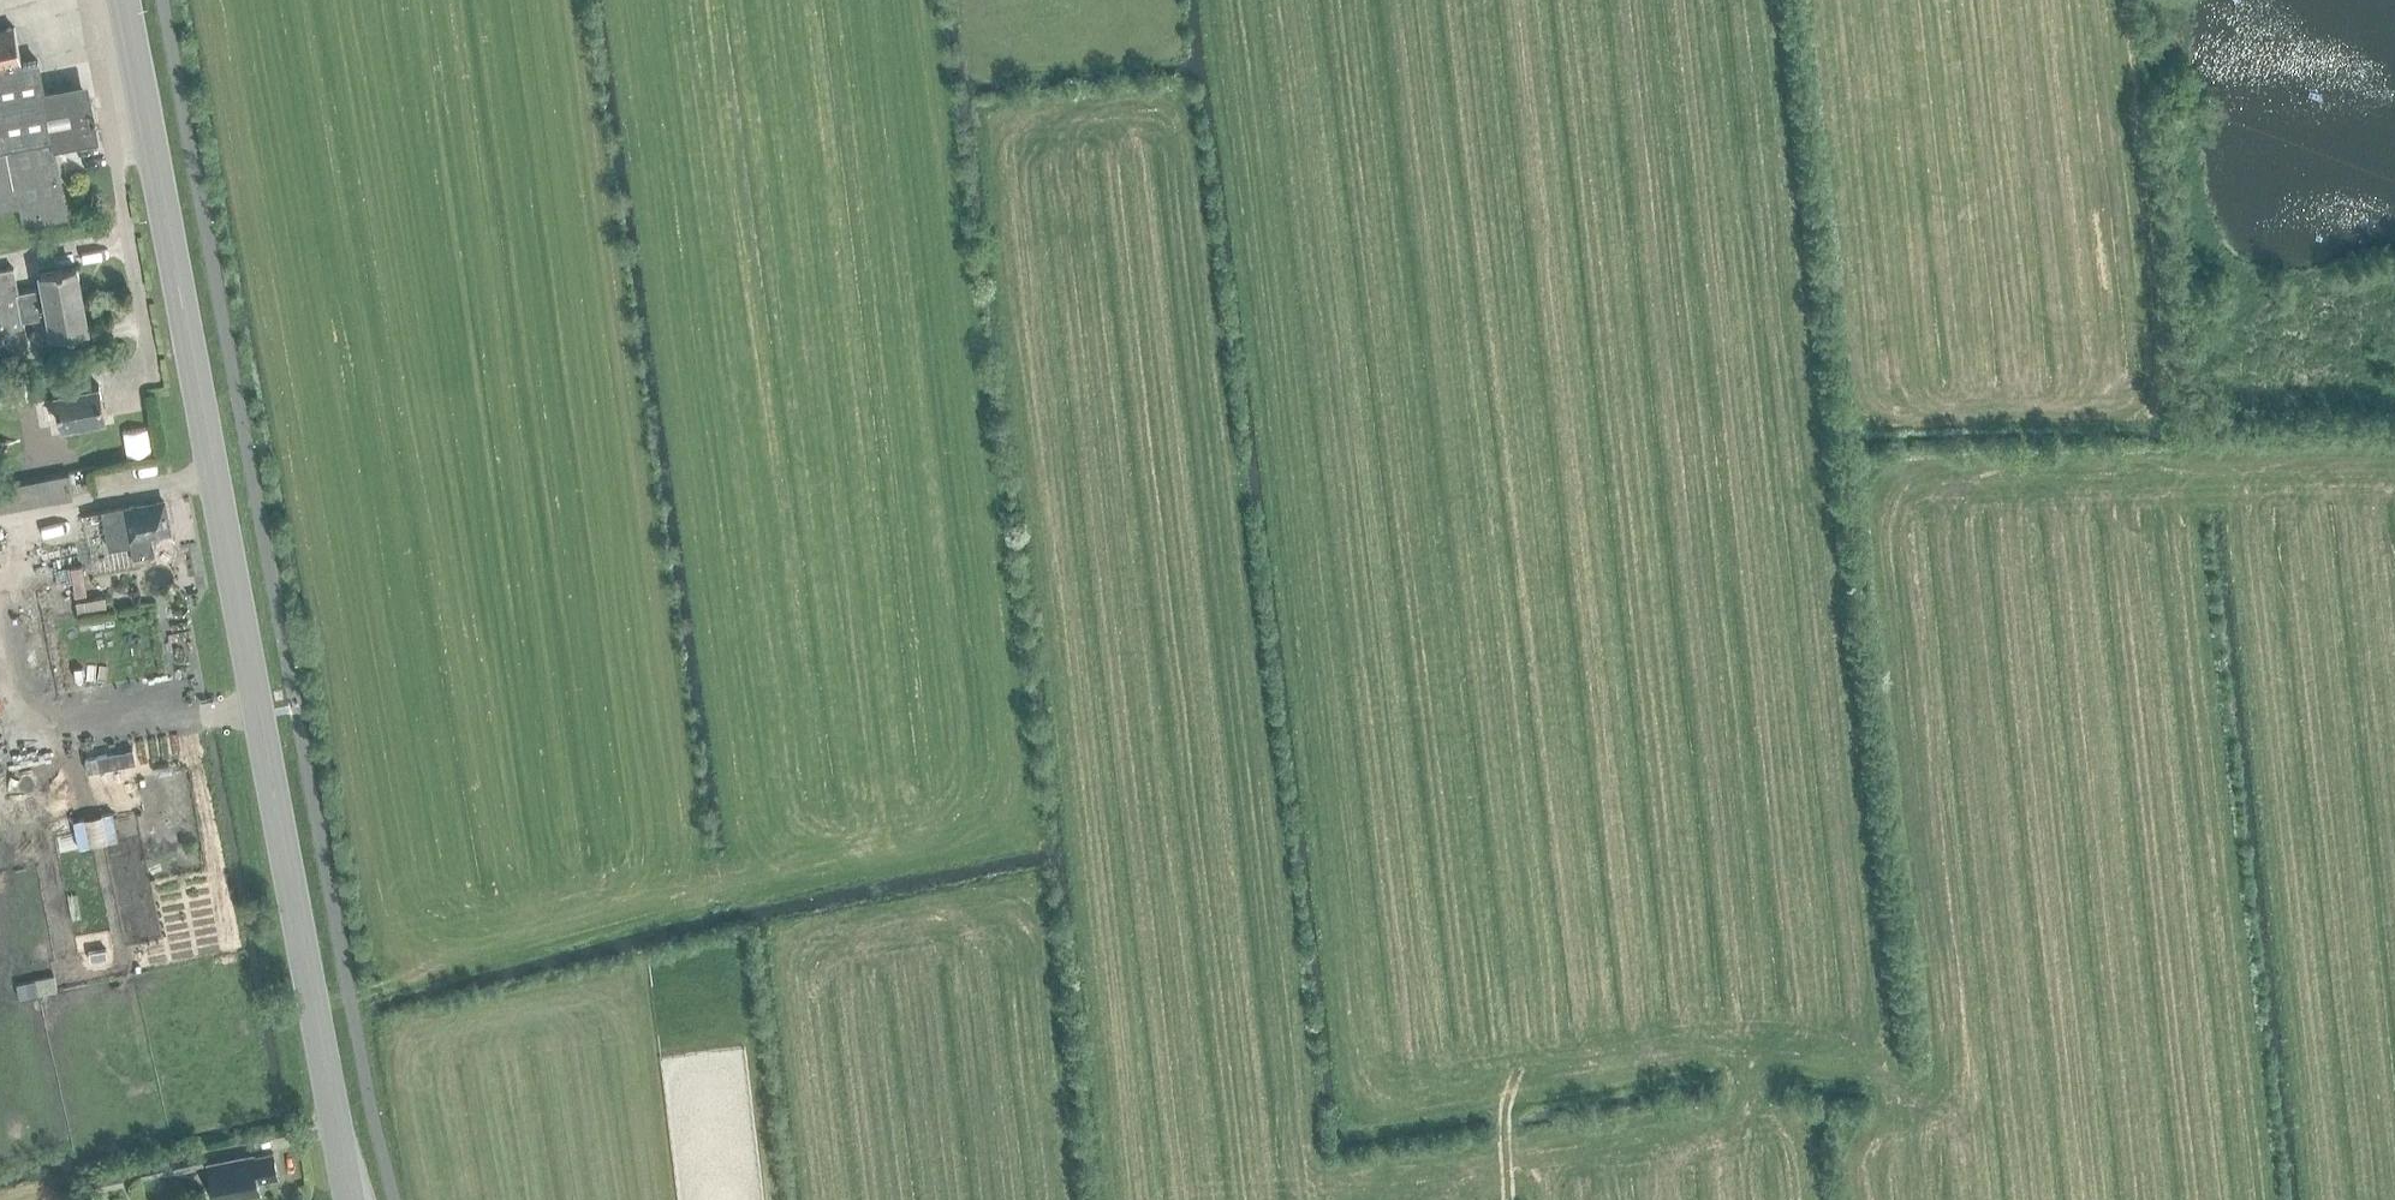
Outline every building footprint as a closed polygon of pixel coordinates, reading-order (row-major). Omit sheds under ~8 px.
[(26,205),(30,226),(70,218),(57,152),(102,143),(95,105),(49,114),(40,65),(24,68),(17,32),(0,35),(0,210),(26,205)] [(85,298),(79,267),(42,275),(46,294),(22,299),(16,268),(0,271),(0,316),(85,298)] [(0,316),(0,358),(32,351),(25,319),(50,314),(54,336),(91,329),(85,298),(0,316)] [(25,381),(29,402),(57,397),(63,429),(107,420),(100,385),(74,390),(71,372),(25,381)] [(133,545),(135,558),(156,554),(152,536),(171,533),(164,500),(103,510),(111,549),(133,545)] [(78,613),(107,608),(105,596),(76,601),(78,613)] [(136,748),(88,756),(90,769),(138,762),(136,748)] [(215,1199),(226,1199),(260,1193),(258,1180),(278,1177),(273,1152),(254,1156),(253,1154),(208,1163),(215,1199)]
